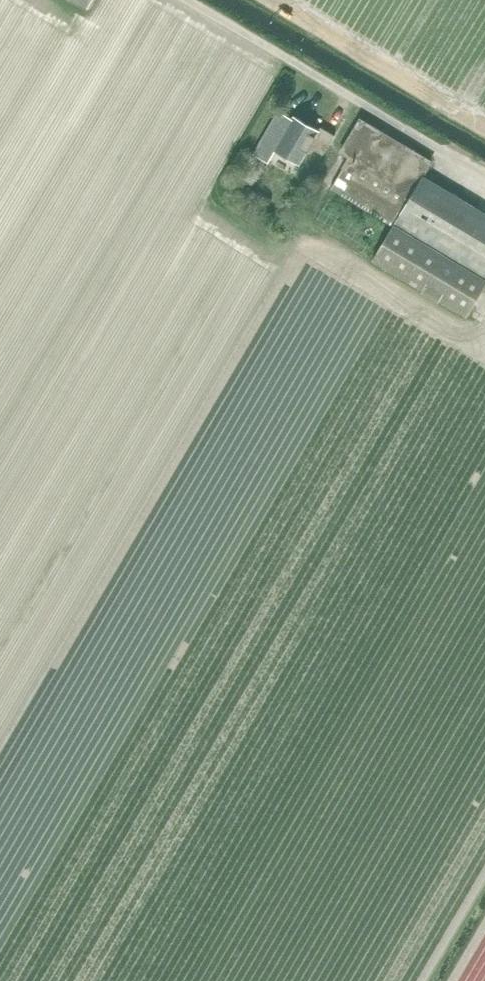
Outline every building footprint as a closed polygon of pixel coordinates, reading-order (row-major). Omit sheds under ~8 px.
[(89,8),(94,0),(75,0),(89,8)] [(319,131),(293,117),(292,118),(279,110),(254,152),(268,160),(275,149),(301,165),(311,148),(325,155),(336,135),(321,127),(319,131)] [(334,188),(344,195),(393,225),(372,259),(373,260),(468,317),(469,315),(484,288),(484,212),(425,176),(433,163),(361,119),(342,151),(350,158),(344,167),(345,168),(334,188)]
